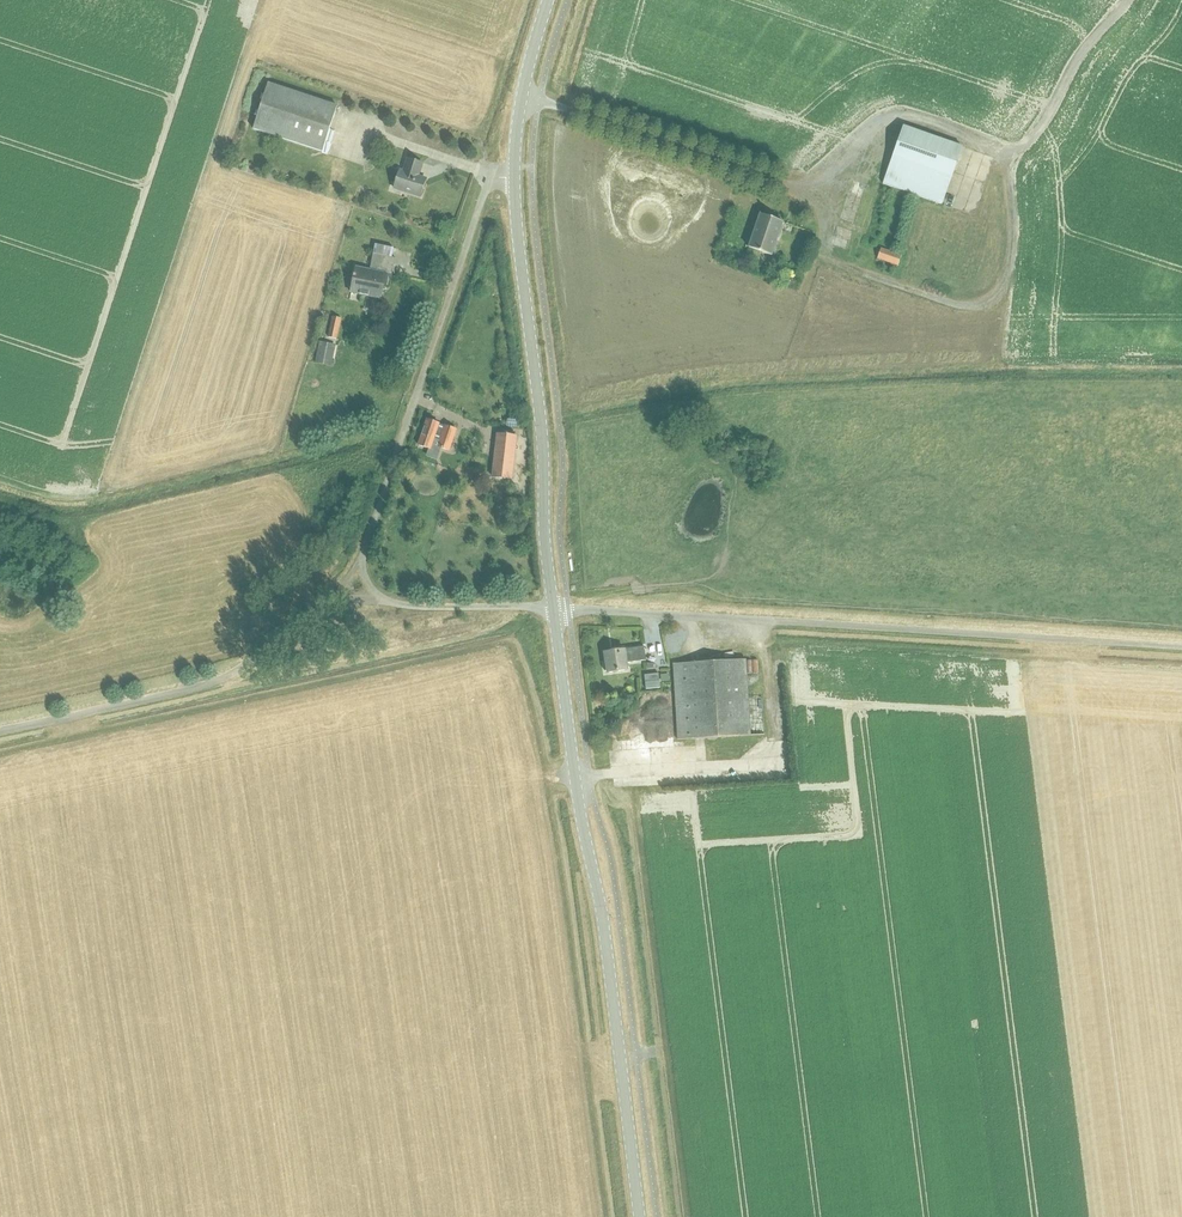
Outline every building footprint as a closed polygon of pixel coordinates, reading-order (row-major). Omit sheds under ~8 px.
[(321,151),(336,105),(268,83),(253,129),(321,151)] [(943,204),(963,147),(904,126),(884,183),(943,204)] [(421,196),(427,179),(417,176),(421,162),(407,158),(403,171),(399,169),(393,187),(421,196)] [(772,255),(783,222),(760,214),(749,247),(772,255)] [(375,245),(373,253),(392,257),(394,249),(375,245)] [(898,264),(901,254),(880,247),(877,257),(898,264)] [(388,274),(392,257),(373,253),(370,270),(356,267),(351,292),(381,298),(386,274),(388,274)] [(337,338),(342,318),(333,316),(329,336),(337,338)] [(333,360),(336,345),(320,341),(316,362),(334,366),(335,360),(333,360)] [(450,450),(457,429),(446,425),(440,423),(428,418),(419,444),(431,448),(435,438),(441,440),(438,446),(450,450)] [(516,436),(499,434),(493,477),(511,479),(516,436)] [(513,496),(504,496),(504,523),(513,523),(513,496)] [(627,662),(646,660),(644,646),(623,649),(623,647),(616,648),(616,649),(604,651),(606,663),(604,663),(605,670),(607,670),(607,672),(628,669),(627,662)] [(679,740),(751,735),(747,659),(674,664),(679,740)] [(645,675),(646,689),(660,688),(659,674),(645,675)]
